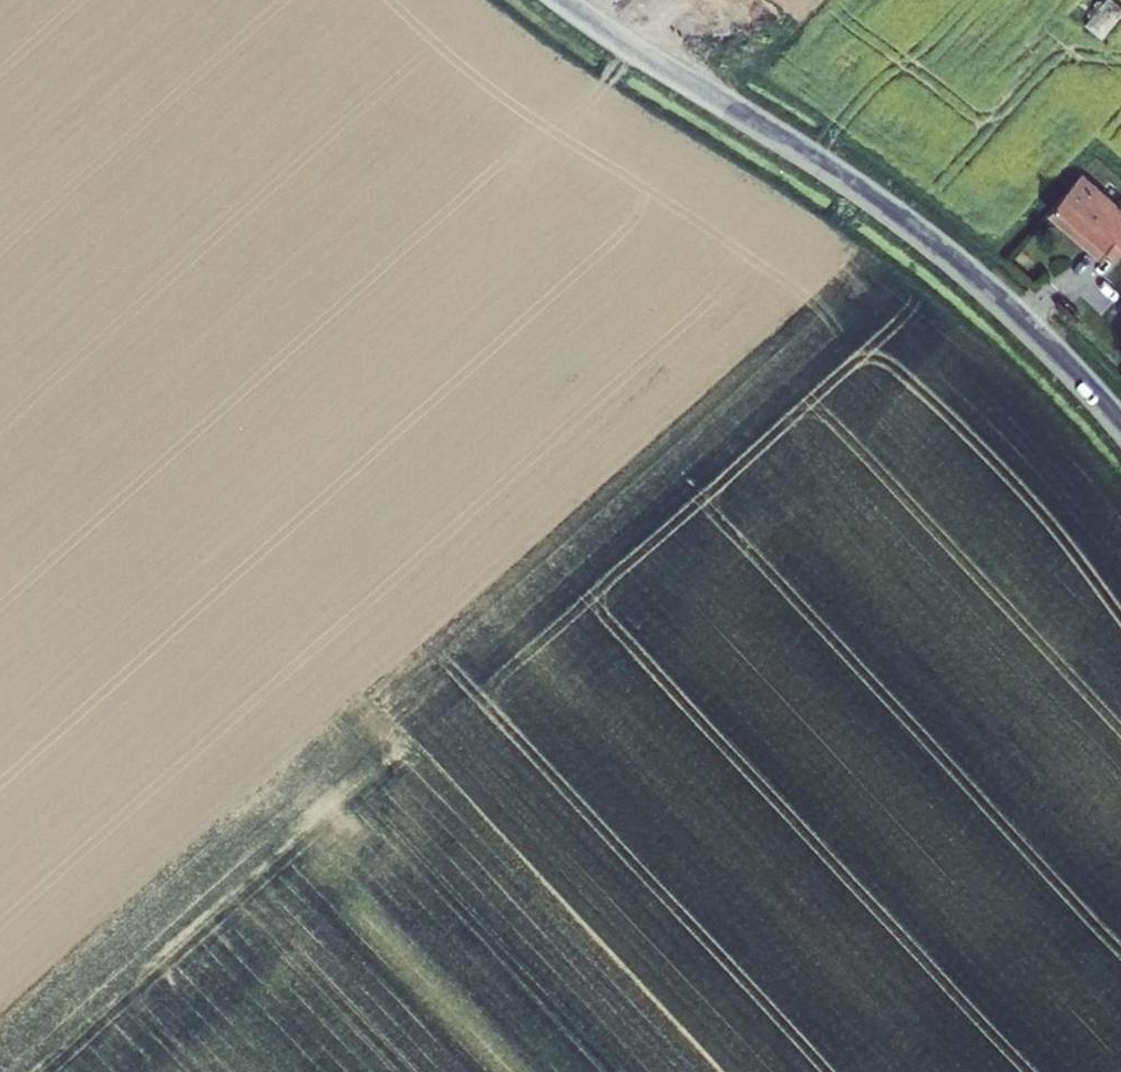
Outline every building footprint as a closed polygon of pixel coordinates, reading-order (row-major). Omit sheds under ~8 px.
[(1113,0),(1106,0),(1085,25),(1102,38),(1120,16),(1120,6),(1113,0)] [(1120,251),(1120,211),(1081,175),(1050,209),(1101,255),(1106,249),(1115,258),(1120,251)]
